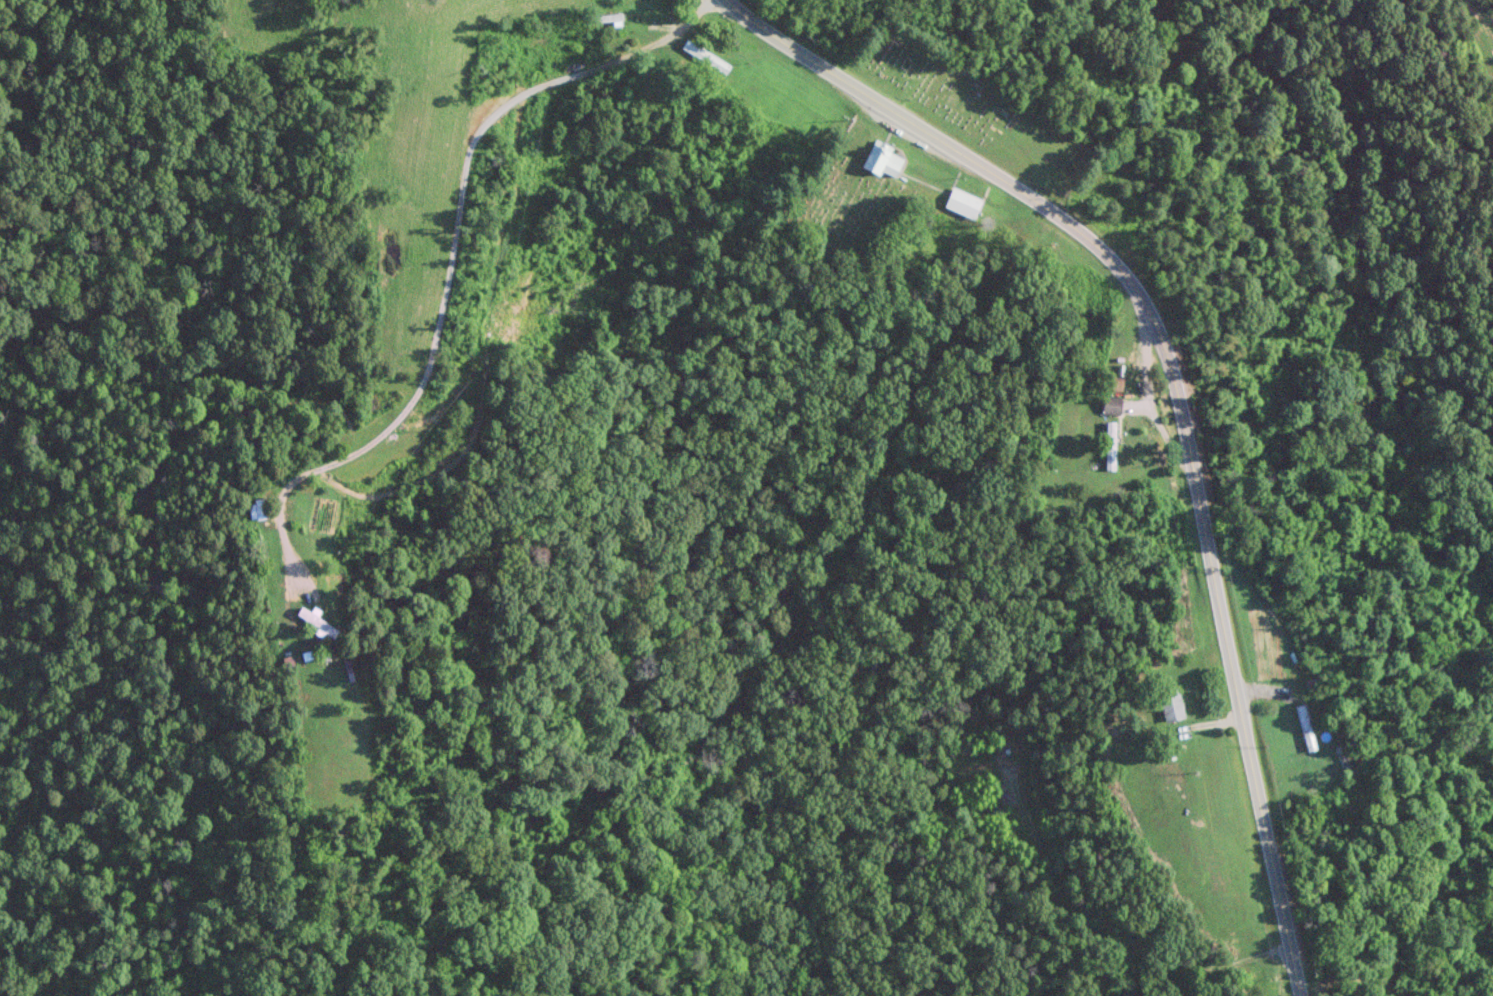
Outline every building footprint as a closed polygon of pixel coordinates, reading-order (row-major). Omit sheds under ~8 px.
[(622,13),(597,14),(598,21),(622,20),(622,13)] [(881,171),(896,177),(904,157),(890,152),(892,146),(873,139),(862,168),(880,175),(881,171)] [(944,206),(973,219),(982,199),(953,186),(944,206)] [(1102,411),(1120,412),(1121,396),(1103,395),(1102,411)] [(1115,420),(1106,420),(1106,470),(1115,470),(1115,420)] [(248,500),(248,518),(268,518),(268,500),(248,500)] [(337,630),(301,607),(296,614),(332,638),(337,630)] [(1160,697),(1166,722),(1186,718),(1180,692),(1160,697)] [(1294,706),(1306,752),(1316,749),(1304,703),(1294,706)] [(1350,762),(1345,752),(1337,756),(1341,766),(1350,762)]
